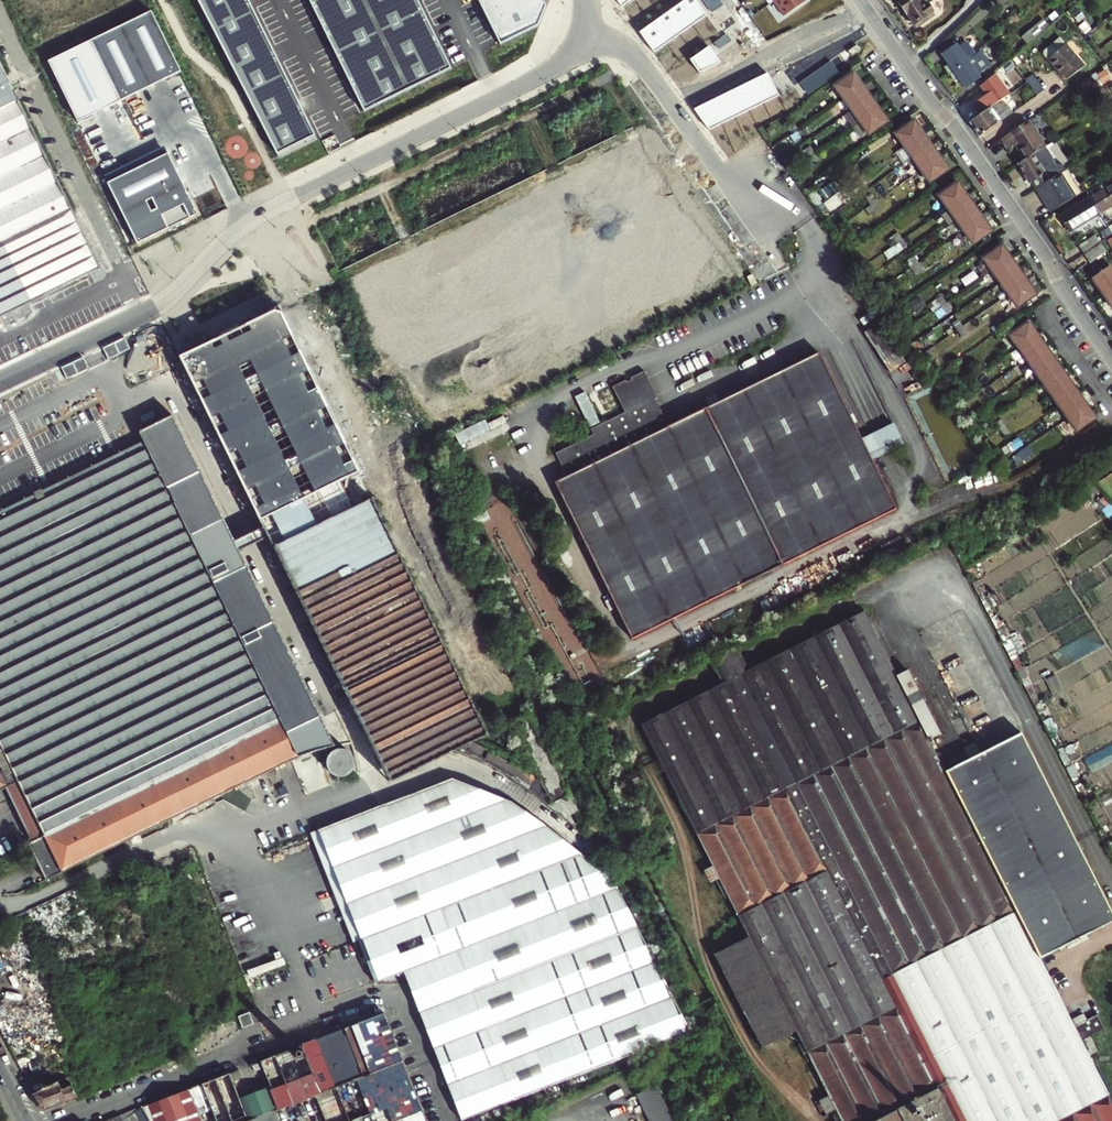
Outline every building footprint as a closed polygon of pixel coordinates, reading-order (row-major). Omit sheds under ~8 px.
[(250,0),(203,0),(277,153),(316,135),(250,0)] [(365,112),(453,69),(420,0),(310,0),(365,112)] [(501,44),(539,27),(549,4),(546,0),(480,0),(501,44)] [(679,5),(693,25),(707,16),(695,0),(686,0),(679,5)] [(787,15),(808,0),(777,0),(787,15)] [(918,29),(936,16),(928,5),(930,3),(928,0),(914,0),(903,8),(918,29)] [(679,5),(666,14),(680,35),(693,25),(679,5)] [(175,75),(176,75),(182,71),(153,11),(145,15),(91,41),(121,102),(175,75)] [(1022,50),(1035,65),(1037,67),(1046,59),(1060,76),(1064,73),(1068,78),(1082,66),(1065,44),(1080,31),(1065,13),(1039,36),(1027,46),(1022,50)] [(666,14),(653,23),(668,44),(680,35),(666,14)] [(653,23),(640,33),(654,53),(668,44),(653,23)] [(1021,39),(1027,46),(1039,36),(1033,29),(1021,39)] [(121,102),(91,41),(49,62),(79,122),(121,102)] [(968,61),(974,55),(966,43),(959,48),(957,45),(942,56),(954,72),(968,61)] [(859,46),(851,52),(854,57),(863,51),(859,46)] [(690,60),(700,74),(721,64),(709,47),(690,60)] [(980,78),(979,77),(972,67),(978,63),(987,57),(981,49),(974,55),(968,61),(954,72),(965,88),(980,78)] [(1035,65),(1022,50),(1009,61),(1022,77),(1035,65)] [(830,61),(800,82),(809,95),(839,74),(830,61)] [(984,73),(978,63),(972,67),(979,77),(984,73)] [(11,89),(0,66),(0,94),(11,89)] [(1111,79),(1111,76),(1108,69),(1099,73),(1104,83),(1111,79)] [(835,87),(844,99),(863,86),(854,73),(835,87)] [(768,74),(753,81),(764,104),(779,96),(768,74)] [(1034,77),(1028,82),(1038,96),(1044,92),(1034,77)] [(753,81),(739,88),(750,111),(764,104),(753,81)] [(844,99),(852,111),(871,97),(863,86),(844,99)] [(725,95),(736,117),(750,111),(739,88),(725,95)] [(44,156),(30,128),(11,89),(0,94),(0,177),(44,156)] [(713,103),(723,124),(736,117),(725,95),(711,102),(713,103)] [(861,123),(879,109),(871,97),(852,111),(861,123)] [(835,105),(843,117),(852,111),(844,99),(835,105)] [(694,110),(709,130),(723,124),(713,103),(711,102),(694,110)] [(979,136),(1013,112),(1007,104),(995,111),(992,107),(970,122),(979,136)] [(888,121),(879,109),(861,123),(869,135),(888,121)] [(1028,120),(1001,140),(1008,151),(1015,146),(1025,162),(1036,154),(1046,149),(1028,120)] [(905,147),(924,134),(915,122),(897,135),(905,147)] [(860,141),(869,135),(861,123),(852,129),(860,141)] [(788,128),(793,134),(798,130),(794,124),(788,128)] [(803,137),(798,130),(793,134),(798,141),(803,137)] [(931,145),(924,134),(905,147),(913,158),(931,145)] [(940,158),(931,145),(913,158),(922,170),(940,158)] [(805,152),(810,159),(815,155),(811,148),(805,152)] [(108,184),(137,244),(198,215),(168,154),(108,184)] [(1051,179),(1036,154),(1025,162),(1018,166),(1029,185),(1032,183),(1036,189),(1051,179)] [(820,162),(815,155),(810,159),(815,166),(820,162)] [(71,211),(44,156),(0,177),(0,245),(71,211)] [(948,169),(940,158),(922,170),(930,182),(948,169)] [(855,172),(850,176),(854,182),(860,179),(855,172)] [(1051,179),(1036,189),(1051,213),(1075,198),(1061,173),(1051,179)] [(1103,183),(1111,198),(1111,178),(1103,183)] [(864,186),(860,179),(854,182),(859,189),(864,186)] [(948,208),(966,195),(958,183),(939,196),(948,208)] [(1103,183),(1087,192),(1091,198),(1100,213),(1111,206),(1111,198),(1103,183)] [(975,207),(966,195),(948,208),(956,220),(975,207)] [(871,206),(876,202),(872,196),(866,199),(871,206)] [(1100,213),(1091,198),(1076,207),(1085,222),(1100,213)] [(876,202),(871,206),(876,213),(881,209),(876,202)] [(964,232),(983,219),(975,207),(956,220),(964,232)] [(1076,207),(1058,217),(1069,231),(1085,222),(1076,207)] [(0,245),(0,318),(99,269),(71,211),(0,245)] [(992,231),(983,219),(964,232),(973,244),(992,231)] [(888,241),(892,248),(902,240),(898,234),(888,241)] [(1080,245),(1086,253),(1098,245),(1093,236),(1080,245)] [(907,247),(902,240),(892,248),(885,253),(889,260),(907,247)] [(1090,262),(1106,252),(1101,244),(1098,245),(1086,253),(1085,254),(1090,262)] [(984,259),(992,271),(1011,258),(1003,246),(984,259)] [(914,267),(919,263),(915,257),(910,261),(914,267)] [(1011,258),(992,271),(1000,283),(1019,270),(1011,258)] [(924,271),(919,263),(914,267),(919,274),(924,271)] [(1111,287),(1111,269),(1110,266),(1092,278),(1103,293),(1111,287)] [(1028,282),(1019,270),(1000,283),(991,290),(1000,302),(1009,296),(1028,282)] [(1028,282),(1009,296),(1016,307),(1036,293),(1028,282)] [(1103,293),(1111,306),(1111,287),(1103,293)] [(943,297),(938,300),(942,307),(947,303),(943,297)] [(947,303),(942,307),(947,314),(952,310),(947,303)] [(182,360),(265,529),(269,538),(318,637),(341,684),(344,690),(351,704),(370,742),(391,782),(455,751),(465,755),(485,764),(505,774),(519,784),(580,831),(586,828),(564,785),(537,731),(529,714),(509,724),(509,725),(535,776),(491,750),(485,736),(502,728),(495,714),(494,714),(488,717),(486,713),(485,713),(476,718),(450,664),(416,594),(381,522),(346,450),(304,362),(281,316),(273,313),(181,358),(182,360)] [(993,324),(998,332),(1013,322),(1008,314),(993,324)] [(959,331),(964,328),(959,321),(955,325),(959,331)] [(1017,328),(1013,322),(998,332),(1001,338),(1017,328)] [(1019,348),(1038,335),(1029,323),(1011,336),(1019,348)] [(876,325),(866,333),(887,359),(898,350),(891,342),(890,342),(876,325)] [(964,328),(959,331),(964,338),(969,334),(964,328)] [(1019,348),(1028,360),(1046,347),(1038,335),(1019,348)] [(125,338),(103,349),(108,360),(130,350),(125,338)] [(1036,371),(1054,358),(1046,347),(1028,360),(1036,371)] [(568,478),(556,484),(632,641),(896,510),(819,354),(695,415),(679,423),(568,478)] [(84,358),(62,368),(67,380),(89,369),(84,358)] [(1036,371),(1044,383),(1062,370),(1054,358),(1036,371)] [(1053,395),(1071,382),(1062,370),(1044,383),(1053,395)] [(679,423),(677,420),(676,417),(666,422),(656,400),(658,399),(645,372),(631,379),(632,381),(627,384),(626,382),(613,388),(625,414),(591,430),(594,436),(556,454),(568,478),(679,423)] [(970,374),(965,377),(969,383),(974,380),(970,374)] [(974,380),(969,383),(974,390),(979,386),(974,380)] [(1053,395),(1060,406),(1079,394),(1071,382),(1053,395)] [(587,390),(576,395),(591,427),(602,422),(587,390)] [(1079,394),(1060,406),(1069,418),(1087,406),(1079,394)] [(985,406),(990,403),(985,397),(981,400),(985,406)] [(990,403),(985,406),(990,414),(995,410),(990,403)] [(1096,418),(1087,406),(1069,418),(1077,430),(1096,418)] [(679,423),(695,415),(693,412),(677,420),(679,423)] [(488,419),(457,433),(465,450),(512,429),(506,415),(489,422),(488,419)] [(269,538),(265,529),(252,535),(235,543),(173,417),(166,421),(150,428),(142,432),(144,437),(148,445),(123,458),(82,478),(42,497),(38,489),(22,497),(26,505),(0,518),(0,792),(7,788),(23,822),(32,841),(27,843),(29,846),(45,880),(249,782),(276,770),(287,764),(288,764),(299,760),(302,758),(307,756),(316,753),(325,750),(334,748),(314,705),(315,705),(240,552),(257,544),(269,538)] [(1002,430),(1007,427),(1002,421),(998,424),(1002,430)] [(1007,427),(1002,430),(1007,437),(1011,434),(1007,427)] [(675,791),(742,922),(809,1054),(844,1120),(1111,1120),(1111,1102),(1082,1042),(1084,1041),(1076,1026),(1074,1027),(1040,961),(1111,924),(1111,920),(1020,741),(953,774),(950,767),(946,769),(938,754),(936,755),(922,728),(933,722),(902,662),(891,667),(863,613),(748,672),(722,685),(642,726),(675,791)] [(711,661),(722,685),(748,672),(736,648),(711,661)] [(966,744),(969,755),(981,752),(978,741),(966,744)] [(329,756),(328,758),(328,759),(328,760),(327,761),(327,762),(327,763),(327,764),(327,765),(328,766),(328,767),(328,768),(329,769),(329,770),(330,771),(331,772),(332,773),(333,774),(334,775),(335,775),(336,776),(337,776),(338,776),(339,776),(340,777),(341,777),(342,777),(343,777),(344,776),(345,776),(346,776),(347,775),(348,775),(349,774),(350,774),(350,773),(351,772),(352,772),(352,771),(353,770),(353,769),(354,769),(354,768),(354,767),(355,766),(355,765),(355,764),(355,763),(355,762),(355,761),(355,760),(354,759),(354,758),(354,757),(353,756),(352,755),(352,754),(351,753),(350,753),(350,752),(349,751),(348,751),(347,751),(346,750),(345,750),(344,750),(344,749),(343,749),(342,749),(341,749),(340,749),(339,749),(338,750),(337,750),(336,750),(335,751),(334,751),(333,751),(333,752),(332,753),(331,753),(331,754),(330,755),(329,756)] [(378,982),(404,971),(458,951),(617,888),(616,887),(601,870),(581,854),(563,840),(555,834),(541,825),(509,803),(499,799),(450,780),(387,804),(317,831),(331,867),(346,903),(361,939),(378,982)] [(617,888),(458,951),(404,971),(420,1012),(434,1048),(448,1084),(462,1120),(516,1099),(687,1033),(689,1032),(689,1030),(672,997),(655,963),(637,928),(617,888)] [(8,965),(0,969),(0,980),(12,975),(8,965)] [(16,983),(0,991),(0,1001),(1,1002),(21,992),(16,983)] [(29,1010),(25,1001),(5,1011),(9,1020),(29,1010)] [(385,1013),(346,1028),(364,1076),(404,1060),(385,1013)] [(244,1031),(255,1027),(250,1015),(239,1019),(244,1031)] [(38,1027),(33,1018),(13,1028),(18,1037),(38,1027)] [(337,1087),(364,1076),(346,1028),(344,1028),(332,1033),(330,1034),(318,1039),(317,1039),(337,1087)] [(314,1074),(321,1093),(337,1087),(317,1039),(316,1039),(304,1044),(302,1044),(302,1045),(314,1074)] [(276,1055),(287,1084),(314,1074),(302,1045),(290,1050),(289,1050),(283,1053),(277,1055),(276,1055)] [(264,1067),(268,1077),(272,1086),(273,1089),(287,1084),(276,1055),(274,1055),(274,1056),(262,1061),(264,1067)] [(287,1084),(273,1089),(280,1108),(249,1120),(427,1120),(404,1060),(364,1076),(337,1087),(321,1093),(314,1074),(287,1084)] [(262,1061),(257,1063),(253,1064),(254,1067),(255,1071),(264,1067),(262,1061)] [(233,1080),(242,1076),(240,1072),(239,1070),(235,1071),(230,1073),(233,1080)] [(217,1079),(233,1120),(249,1120),(240,1098),(233,1080),(230,1073),(217,1079)] [(46,1110),(78,1097),(73,1085),(70,1076),(59,1081),(55,1083),(32,1094),(39,1107),(42,1108),(46,1110)] [(218,1120),(233,1120),(217,1079),(204,1084),(218,1120)] [(190,1089),(203,1120),(218,1120),(204,1084),(190,1089)] [(657,1090),(654,1085),(636,1094),(649,1120),(672,1120),(657,1090)] [(280,1108),(273,1089),(272,1086),(240,1098),(249,1120),(280,1108)] [(190,1089),(167,1098),(143,1107),(150,1120),(203,1120),(190,1089)] [(143,1107),(135,1112),(129,1116),(132,1120),(134,1120),(139,1118),(141,1120),(150,1120),(143,1107)] [(115,1120),(122,1120),(129,1116),(135,1112),(134,1111),(114,1119),(115,1120)]
